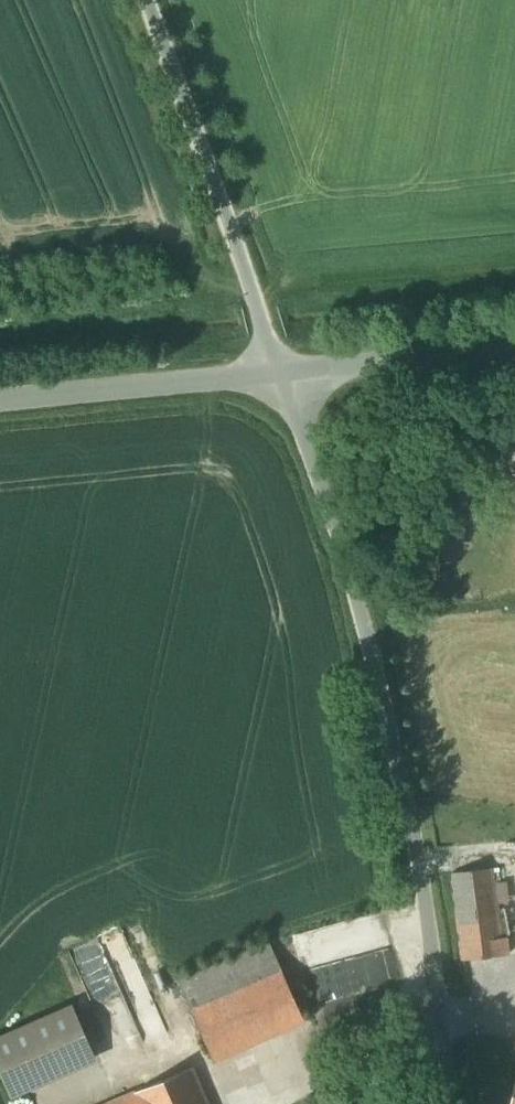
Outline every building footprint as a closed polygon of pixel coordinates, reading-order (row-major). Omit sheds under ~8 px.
[(491,868),(451,873),(463,961),(507,956),(505,938),(500,939),(491,868)] [(305,1021),(270,943),(179,983),(213,1061),(305,1021)] [(71,1007),(0,1038),(0,1068),(13,1098),(95,1062),(71,1007)] [(192,1068),(109,1103),(208,1103),(192,1068)]
